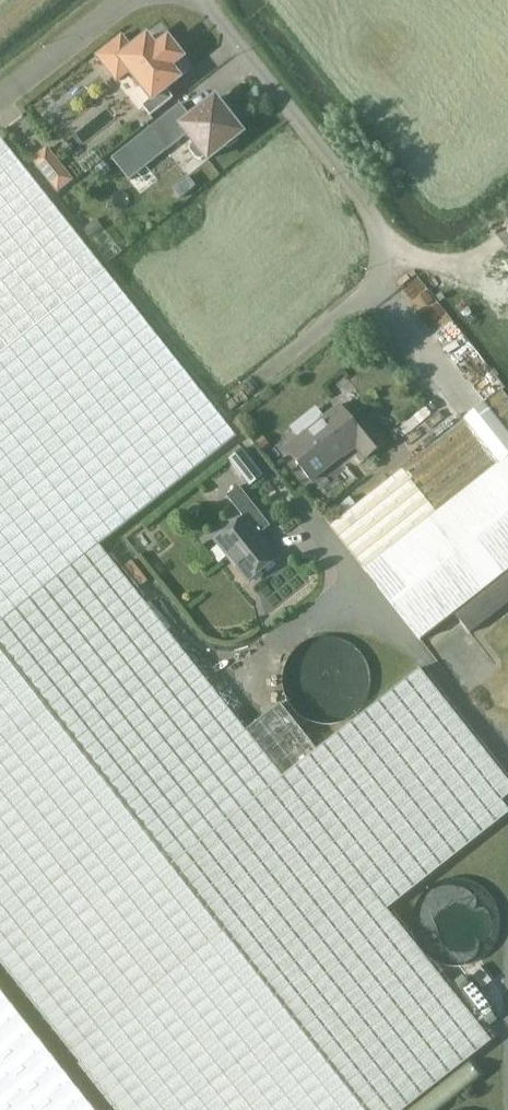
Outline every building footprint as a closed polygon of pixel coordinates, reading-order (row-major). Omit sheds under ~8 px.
[(131,49),(125,42),(106,57),(121,77),(129,71),(151,99),(142,106),(150,116),(173,98),(166,89),(188,72),(179,61),(182,58),(168,39),(156,48),(147,37),(131,49)] [(208,160),(225,147),(230,147),(238,140),(239,135),(242,133),(215,99),(191,118),(180,104),(149,129),(167,151),(187,134),(194,142),(190,146),(190,151),(196,159),(201,160),(206,157),(208,160)] [(490,1043),(386,911),(507,815),(507,812),(501,803),(507,797),(507,783),(419,670),(316,751),(279,705),(245,732),(98,546),(236,437),(105,272),(0,139),(0,963),(116,1109),(406,1109),(490,1043)] [(124,171),(128,169),(131,173),(146,164),(132,143),(114,154),(124,171)] [(33,160),(57,191),(71,180),(46,149),(33,160)] [(104,160),(94,168),(102,179),(112,171),(104,160)] [(96,219),(82,230),(89,239),(103,228),(96,219)] [(500,391),(329,526),(419,642),(453,615),(468,635),(507,604),(507,577),(506,574),(507,572),(507,401),(500,391)] [(329,466),(354,447),(364,460),(384,444),(366,421),(356,429),(346,417),(347,416),(338,404),(324,416),(324,417),(285,447),(311,483),(330,467),(329,466)] [(245,451),(229,463),(236,472),(243,481),(259,469),(252,460),(245,451)] [(242,518),(213,541),(247,582),(276,559),(258,535),(269,527),(238,487),(225,496),(242,518)] [(479,968),(470,975),(482,990),(490,983),(479,968)] [(0,991),(0,1109),(94,1109),(0,991)]
